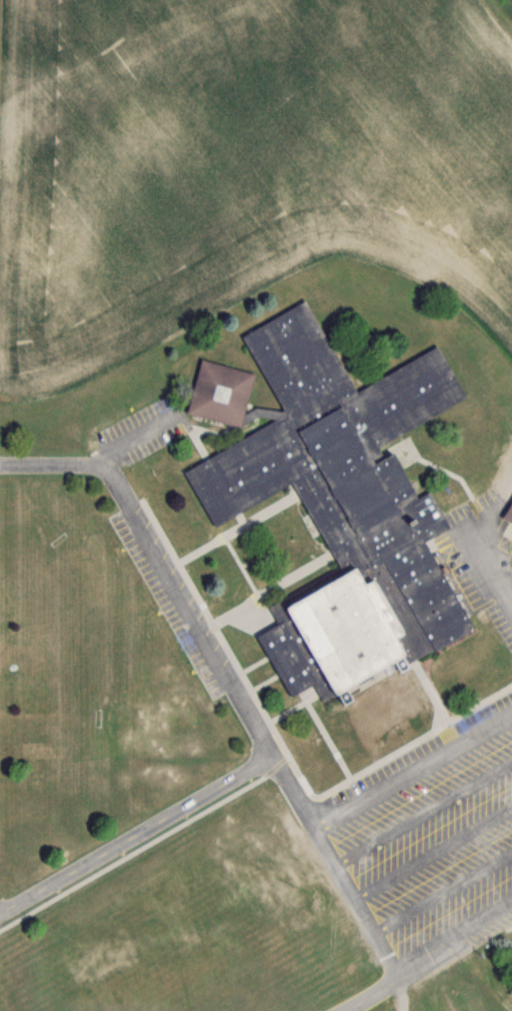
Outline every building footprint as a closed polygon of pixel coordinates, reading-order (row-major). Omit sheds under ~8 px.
[(258,641),(293,702),(314,690),(322,707),(333,701),(337,707),(340,706),(344,714),(354,709),(348,697),(396,670),(401,680),(411,674),(407,665),(433,653),(475,632),(427,545),(451,531),(431,497),(421,502),(395,457),(387,446),(467,401),(438,349),(361,394),(308,304),(243,339),(286,415),(257,410),(245,417),(256,377),(203,363),(189,417),(239,430),(259,421),(277,423),(186,475),(216,531),(290,489),(339,570),(272,610),(280,628),(258,641)] [(502,519),(511,524),(511,498),(502,519)]
